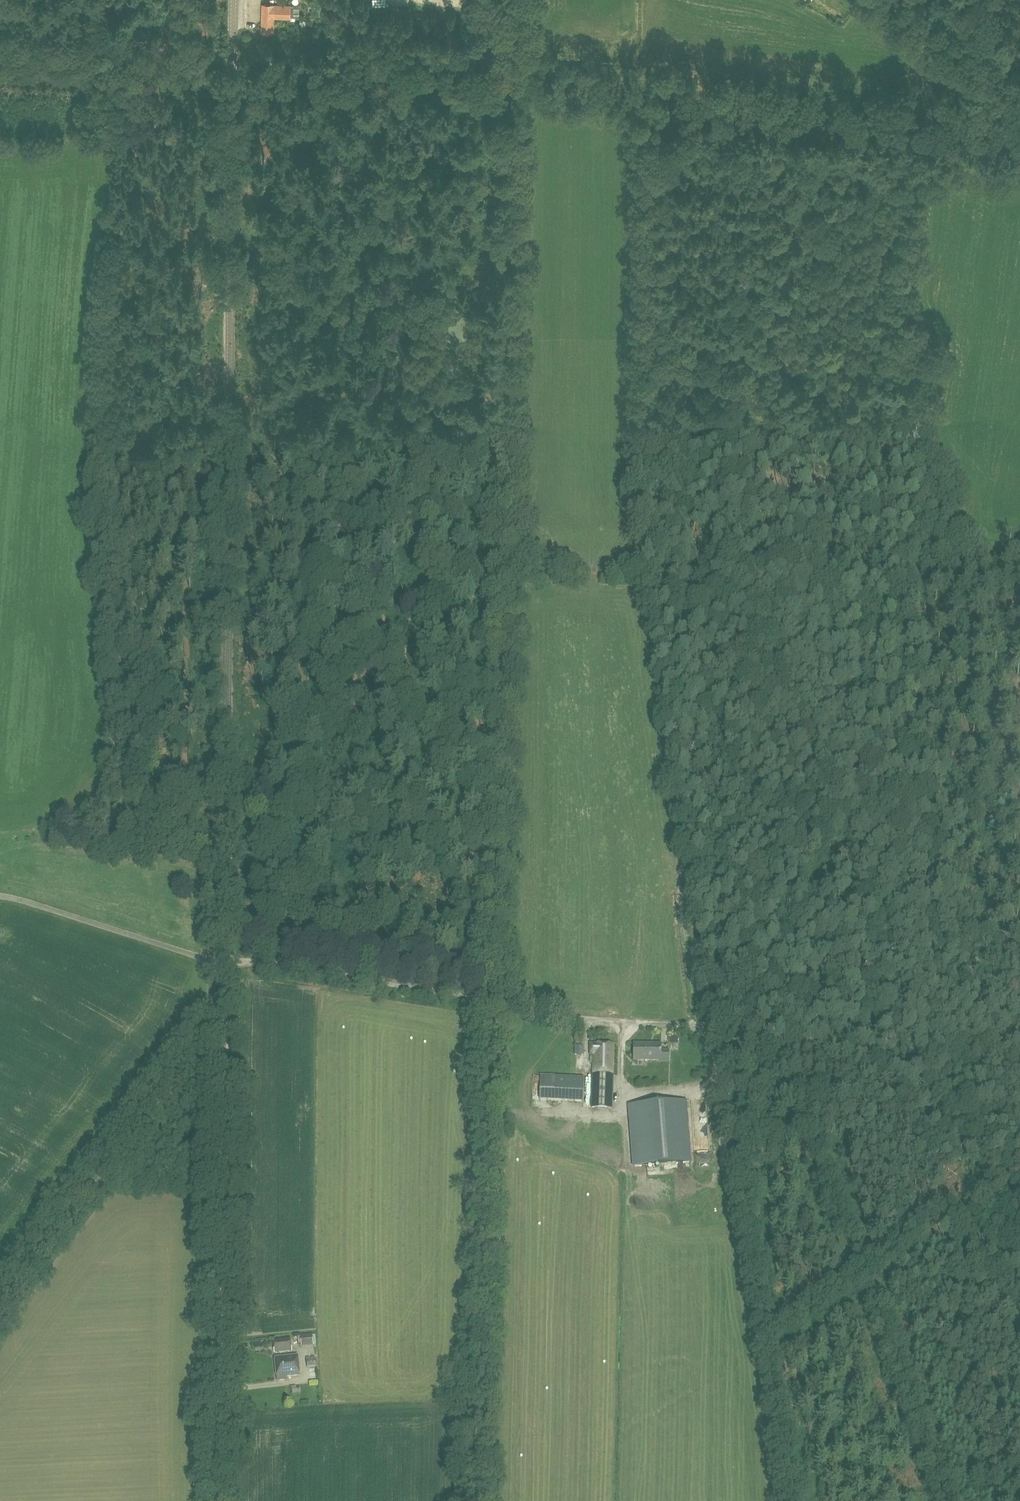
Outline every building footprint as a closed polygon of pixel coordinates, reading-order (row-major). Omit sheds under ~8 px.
[(274,17),(290,18),(291,5),(262,5),(261,31),(273,31),(274,17)] [(300,25),(277,26),(278,49),(286,48),(286,36),(301,35),(300,25)] [(471,723),(476,735),(486,731),(481,719),(471,723)] [(372,921),(366,924),(371,935),(377,932),(372,921)] [(612,1108),(614,1044),(590,1043),(590,1055),(593,1055),(591,1107),(612,1108)] [(635,1043),(635,1061),(670,1062),(670,1050),(662,1050),(662,1044),(635,1043)] [(575,1054),(584,1054),(584,1045),(575,1045),(575,1054)] [(587,1105),(587,1088),(543,1089),(543,1105),(587,1105)] [(630,1105),(635,1166),(689,1162),(685,1101),(630,1105)] [(666,1174),(655,1175),(655,1185),(667,1184),(666,1174)] [(300,1337),(301,1342),(301,1346),(313,1345),(312,1336),(300,1337)] [(274,1353),(292,1352),(292,1338),(273,1338),(274,1353)] [(300,1374),(299,1355),(276,1357),(278,1379),(287,1378),(287,1376),(300,1374)] [(307,1368),(315,1368),(314,1357),(306,1358),(307,1368)]
